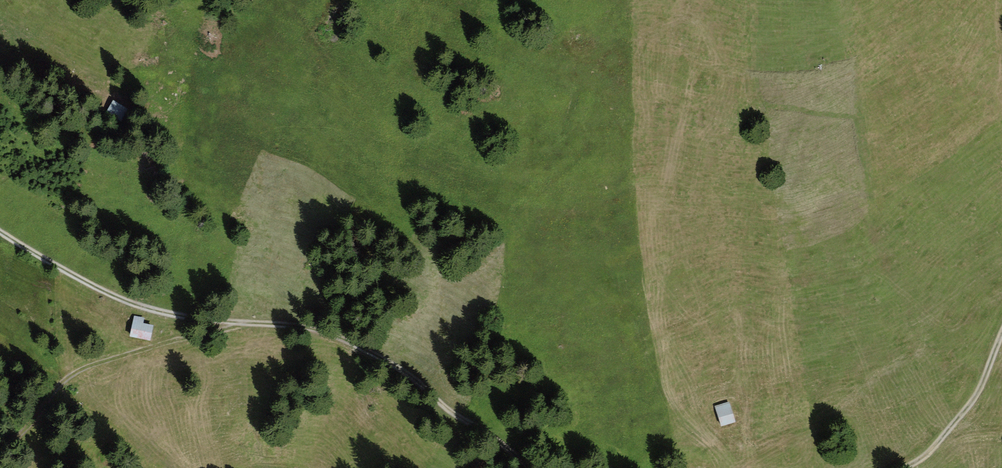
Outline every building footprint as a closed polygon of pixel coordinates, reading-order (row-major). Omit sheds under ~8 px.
[(162,329),(140,324),(136,338),(159,343),(162,329)] [(720,409),(729,428),(745,420),(735,401),(720,409)]
